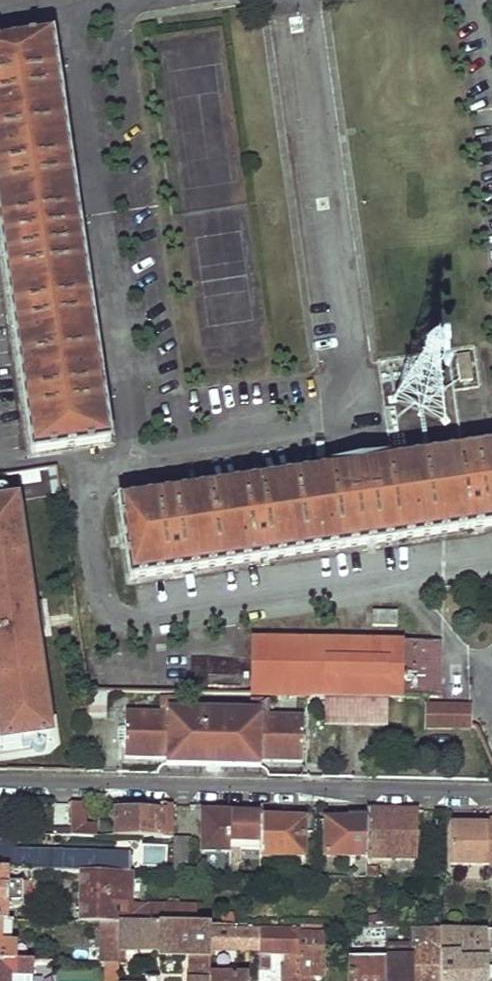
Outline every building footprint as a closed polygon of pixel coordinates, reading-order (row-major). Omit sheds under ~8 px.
[(29,455),(108,444),(52,35),(0,43),(0,258),(29,455)] [(129,586),(491,528),(491,448),(116,501),(129,586)] [(52,738),(20,501),(0,504),(0,746),(52,738)] [(250,640),(250,696),(325,696),(388,697),(426,697),(436,697),(437,639),(250,640)] [(107,691),(88,691),(88,721),(107,721),(107,691)] [(388,697),(325,696),(325,724),(388,725),(388,697)] [(127,713),(126,759),(167,760),(167,765),(259,767),(260,762),(300,763),(299,717),(267,716),(266,703),(252,703),(252,716),(175,714),(174,701),(161,701),(160,713),(127,713)] [(426,707),(426,729),(469,730),(468,708),(426,707)] [(0,801),(0,808),(25,809),(27,802),(0,801)] [(84,826),(85,804),(73,804),(72,838),(95,839),(95,826),(84,826)] [(115,805),(114,840),(161,841),(162,838),(162,807),(115,805)] [(162,807),(162,838),(173,839),(173,808),(162,807)] [(369,818),(368,860),(416,860),(419,813),(370,812),(369,818)] [(230,814),(205,813),(204,851),(229,851),(230,814)] [(261,814),(230,814),(229,851),(229,865),(234,865),(238,865),(238,851),(260,851),(261,814)] [(276,816),(261,814),(260,851),(260,859),(301,861),(302,822),(276,820),(276,816)] [(368,860),(369,818),(355,818),(354,823),(329,823),(328,858),(356,859),(357,880),(367,880),(367,871),(368,860)] [(451,866),(491,868),(491,825),(453,825),(451,866)] [(189,839),(173,839),(172,875),(190,874),(189,839)] [(163,865),(165,847),(143,845),(141,863),(163,865)] [(32,872),(81,873),(131,874),(131,854),(1,849),(1,854),(0,854),(0,872),(32,872)] [(378,872),(367,871),(367,880),(378,880),(378,872)] [(8,919),(8,905),(31,906),(32,872),(0,872),(0,919),(8,919)] [(81,873),(80,921),(101,922),(120,922),(130,922),(130,905),(131,874),(81,873)] [(144,905),(130,905),(130,922),(144,922),(144,905)] [(144,905),(144,922),(193,924),(194,907),(144,905)] [(387,918),(370,917),(370,927),(387,927),(387,918)] [(400,918),(387,918),(387,927),(400,928),(400,918)] [(15,959),(16,942),(8,942),(8,919),(0,919),(0,959),(15,959)] [(44,920),(29,920),(29,930),(44,930),(44,920)] [(120,922),(101,922),(101,963),(106,963),(119,963),(120,922)] [(212,977),(213,950),(214,928),(214,924),(193,924),(144,922),(130,922),(120,922),(119,963),(119,974),(125,974),(127,949),(161,950),(161,956),(190,957),(189,980),(212,980),(212,977)] [(214,928),(213,950),(260,951),(260,929),(214,928)] [(388,980),(415,980),(416,944),(417,929),(402,928),(402,947),(389,947),(389,959),(388,980)] [(443,928),(431,929),(431,944),(416,944),(415,980),(441,980),(443,928)] [(441,980),(482,980),(483,931),(443,928),(441,980)] [(260,951),(260,956),(302,958),(303,936),(303,930),(260,929),(260,951)] [(301,980),(313,980),(313,979),(323,978),(324,937),(303,936),(302,958),(302,969),(301,980)] [(351,980),(388,980),(389,959),(352,958),(351,980)] [(15,976),(28,976),(53,976),(53,962),(15,959),(0,959),(0,980),(14,980),(15,976)] [(119,974),(119,963),(106,963),(106,980),(119,980),(119,974)] [(284,980),(301,980),(302,969),(285,969),(284,980)]
